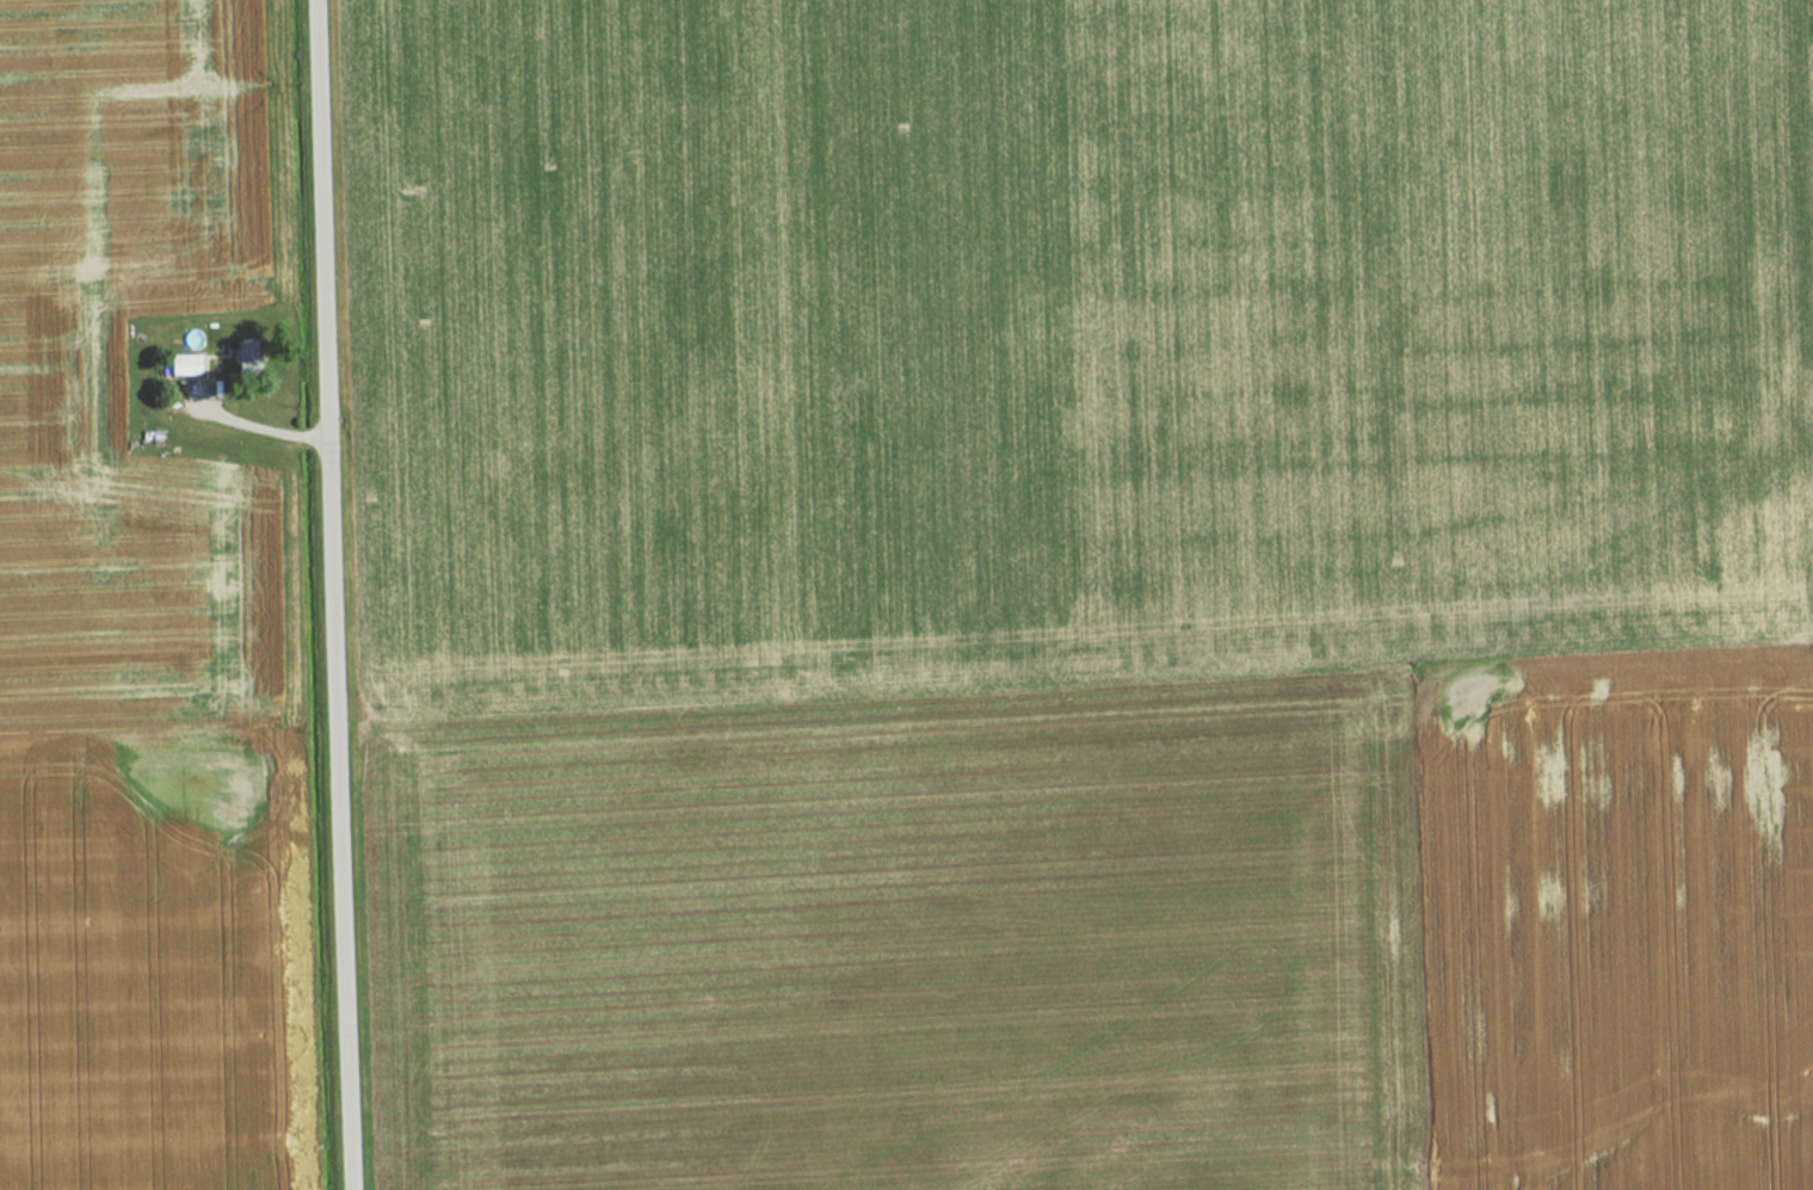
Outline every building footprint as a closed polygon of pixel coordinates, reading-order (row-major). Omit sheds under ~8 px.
[(202,355),(174,356),(175,376),(203,375),(202,355)]
